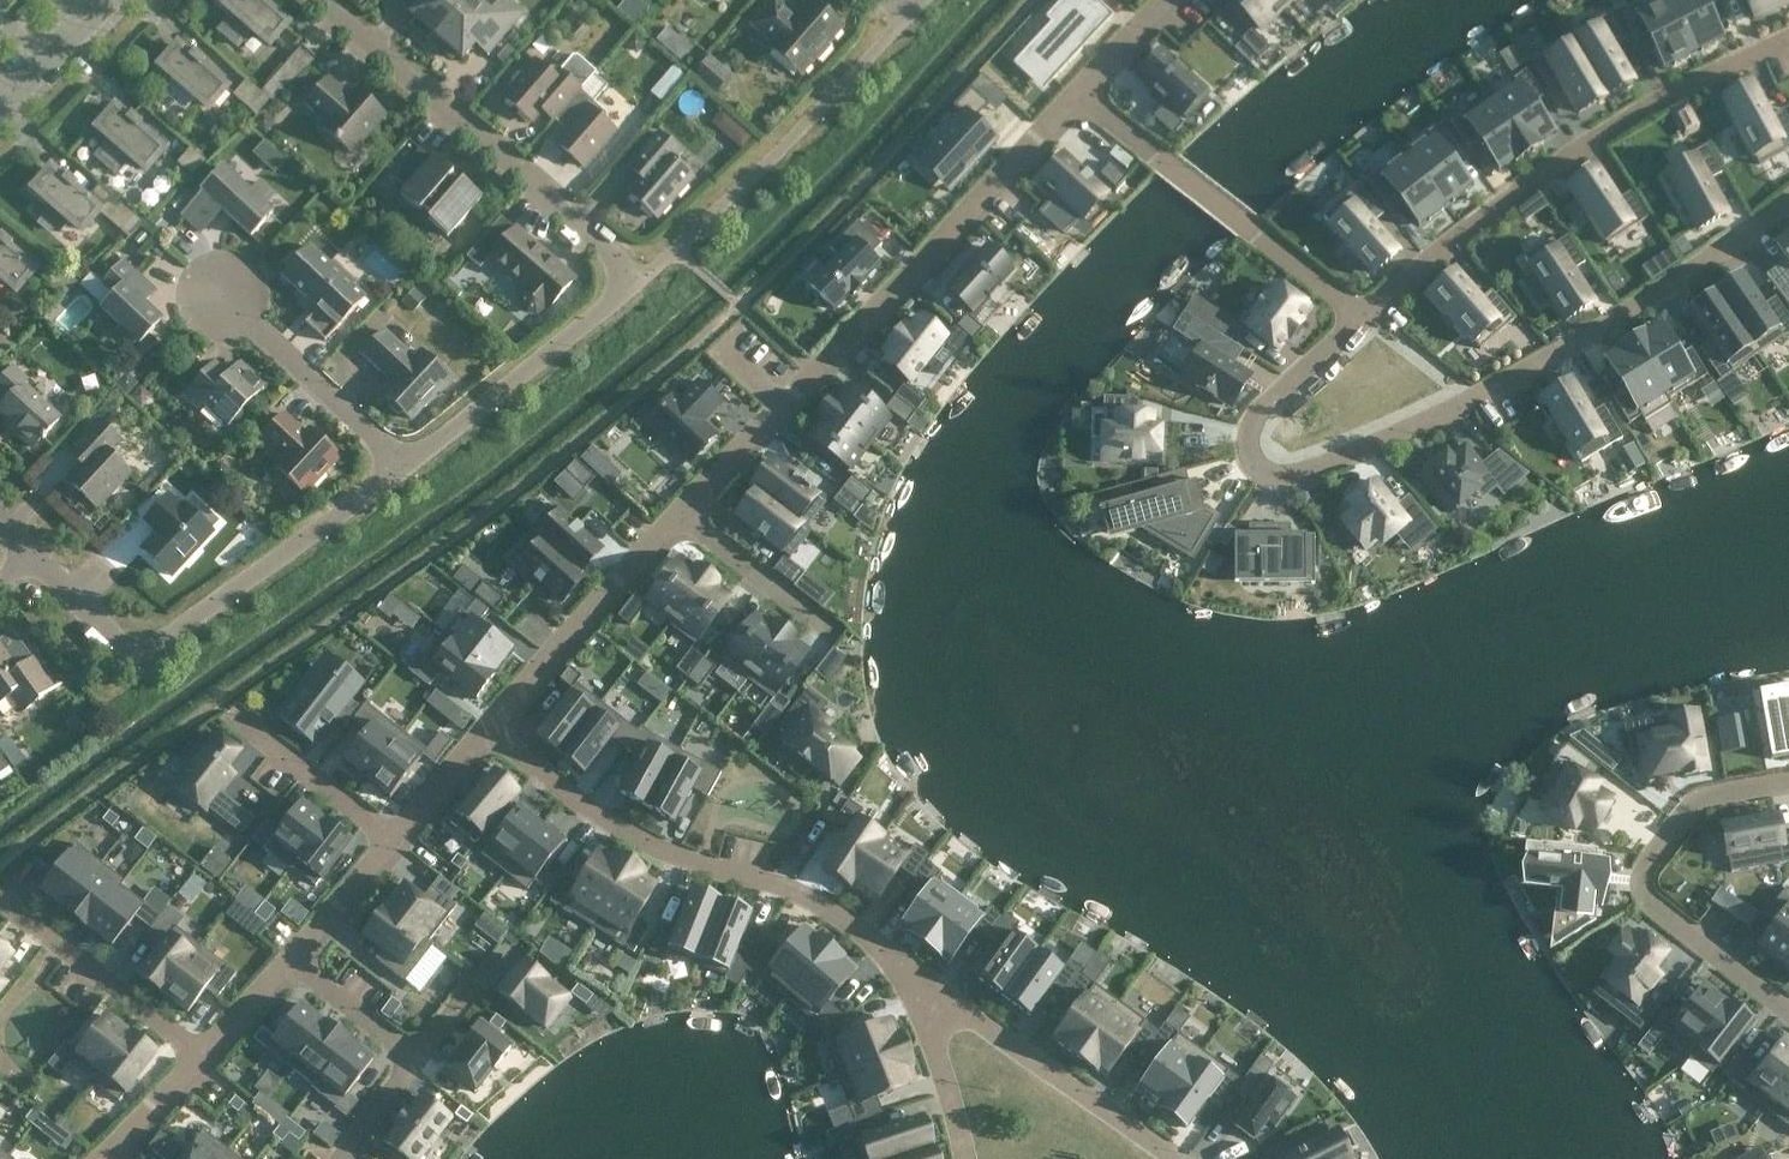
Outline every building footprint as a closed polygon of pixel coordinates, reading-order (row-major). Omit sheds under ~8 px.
[(266,42),(271,37),(274,40),(288,24),(262,2),(264,0),(216,0),(214,3),(230,17),(220,30),(237,45),(251,29),(266,42)] [(436,36),(467,0),(421,0),(410,13),(416,19),(412,23),(427,37),(431,32),(436,36)] [(478,0),(467,0),(436,36),(440,40),(436,44),(451,58),(455,53),(462,59),(475,43),(487,54),(523,13),(509,0),(501,0),(491,11),(478,0)] [(769,48),(800,75),(815,57),(819,60),(831,46),(828,43),(843,26),(813,0),(811,0),(796,17),(777,0),(773,0),(751,24),(773,43),(769,48)] [(1012,46),(1042,74),(1071,44),(1070,43),(1102,17),(1087,0),(1051,0),(1037,13),(1042,17),(1012,46)] [(1277,0),(1233,0),(1259,29),(1283,6),(1277,0)] [(1652,32),(1671,63),(1697,48),(1669,0),(1659,0),(1640,11),(1652,32)] [(1697,48),(1723,33),(1705,1),(1704,0),(1669,0),(1697,48)] [(1758,8),(1776,0),(1754,0),(1758,8)] [(1624,12),(1640,39),(1652,32),(1640,11),(1637,4),(1624,12)] [(1608,22),(1612,29),(1624,49),(1637,41),(1620,15),(1608,22)] [(1252,29),(1241,39),(1259,58),(1270,48),(1252,29)] [(1586,45),(1619,96),(1644,80),(1624,49),(1612,29),(1586,45)] [(634,34),(625,45),(631,50),(640,50),(645,44),(634,34)] [(205,106),(210,101),(213,104),(227,88),(201,65),(205,61),(194,52),(190,56),(178,45),(172,51),(169,48),(153,66),(171,82),(174,79),(205,106)] [(261,92),(270,99),(271,101),(315,58),(316,59),(317,58),(302,45),(301,46),(261,92)] [(1561,61),(1574,82),(1594,112),(1619,96),(1586,45),(1561,61)] [(1513,46),(1507,50),(1518,66),(1524,62),(1513,46)] [(1163,47),(1137,75),(1181,117),(1182,116),(1186,119),(1210,93),(1206,90),(1207,89),(1163,47)] [(689,75),(711,94),(728,74),(706,55),(689,75)] [(1545,63),(1562,90),(1574,82),(1561,61),(1557,55),(1545,63)] [(593,74),(595,72),(578,57),(573,57),(560,72),(554,66),(549,67),(546,70),(535,61),(524,73),(520,73),(513,82),(513,86),(504,97),(531,121),(544,106),(550,106),(559,114),(593,74)] [(1529,76),(1534,82),(1549,100),(1560,91),(1541,67),(1529,76)] [(607,112),(594,102),(607,87),(593,74),(559,114),(568,121),(569,127),(556,142),(583,166),(615,130),(604,120),(607,117),(607,112)] [(256,116),(270,99),(261,92),(245,78),(231,94),(256,116)] [(328,78),(306,104),(327,122),(322,127),(352,153),(385,115),(355,89),(349,96),(328,78)] [(1511,100),(1548,148),(1572,129),(1549,100),(1534,82),(1511,100)] [(961,113),(921,157),(938,173),(945,165),(959,178),(994,140),(972,121),(989,103),(970,87),(953,105),(961,113)] [(1487,119),(1501,138),(1524,166),(1548,148),(1511,100),(1487,119)] [(1767,104),(1741,119),(1772,172),(1788,161),(1788,141),(1786,135),(1767,104)] [(1164,105),(1153,116),(1173,134),(1183,123),(1164,105)] [(164,150),(139,128),(142,124),(131,114),(127,118),(115,107),(109,114),(106,111),(90,129),(107,143),(96,156),(114,171),(127,155),(142,168),(147,163),(151,166),(164,150)] [(265,113),(255,125),(266,134),(272,128),(272,119),(265,113)] [(1471,122),(1491,146),(1501,138),(1487,119),(1482,113),(1471,122)] [(1458,132),(1463,138),(1478,157),(1489,148),(1470,123),(1458,132)] [(741,128),(736,135),(736,146),(743,151),(753,139),(741,128)] [(641,177),(628,192),(657,218),(692,177),(674,161),(682,152),(658,132),(633,161),(643,170),(641,172),(641,177)] [(928,146),(919,137),(908,149),(917,157),(928,146)] [(1463,138),(1439,155),(1476,203),(1501,185),(1478,157),(1463,138)] [(428,219),(448,236),(481,198),(461,181),(460,183),(451,176),(453,173),(433,156),(431,159),(419,148),(394,177),(406,188),(400,194),(420,211),(423,208),(431,215),(428,219)] [(206,160),(193,149),(180,163),(193,175),(206,160)] [(1067,155),(1043,181),(1082,217),(1105,191),(1067,155)] [(1430,192),(1453,222),(1476,203),(1439,155),(1415,173),(1430,192)] [(1110,163),(1100,174),(1116,188),(1126,177),(1110,163)] [(201,190),(203,192),(182,215),(201,232),(216,217),(215,212),(220,207),(251,236),(272,213),(265,207),(275,196),(259,182),(249,192),(222,167),(201,190)] [(1430,192),(1415,173),(1411,167),(1400,176),(1419,201),(1430,192)] [(78,230),(83,224),(86,227),(100,211),(75,189),(78,185),(67,175),(64,179),(51,168),(45,175),(42,172),(26,190),(44,205),(47,202),(78,230)] [(1689,177),(1693,183),(1708,202),(1720,193),(1700,168),(1689,177)] [(1382,181),(1371,190),(1395,218),(1406,209),(1382,181)] [(1670,201),(1707,249),(1731,230),(1708,202),(1693,183),(1670,201)] [(1393,265),(1417,245),(1395,218),(1371,190),(1348,209),(1393,265)] [(142,221),(117,200),(104,216),(128,237),(142,221)] [(1616,202),(1592,219),(1628,267),(1653,250),(1653,249),(1638,230),(1616,202)] [(157,215),(149,223),(159,233),(167,225),(157,215)] [(502,219),(477,248),(489,258),(524,289),(523,291),(521,293),(520,297),(519,300),(520,304),(522,307),(524,310),(527,311),(530,313),(534,313),(537,312),(540,311),(543,308),(545,306),(548,309),(574,279),(545,254),(515,227),(513,229),(502,219)] [(882,244),(857,221),(830,248),(838,256),(809,286),(834,310),(850,293),(851,294),(864,281),(863,280),(878,264),(870,256),(882,244)] [(1638,230),(1653,249),(1653,250),(1658,255),(1669,246),(1650,221),(1638,230)] [(13,244),(1,235),(0,236),(0,278),(13,289),(18,284),(21,287),(35,271),(9,248),(13,244)] [(330,266),(309,246),(282,275),(318,308),(305,322),(325,341),(365,298),(352,286),(355,282),(334,262),(330,266)] [(963,272),(947,289),(973,312),(988,295),(989,296),(999,284),(998,283),(1011,269),(986,246),(973,261),(970,259),(960,270),(963,272)] [(1572,269),(1578,275),(1592,294),(1604,285),(1584,260),(1572,269)] [(147,284),(123,261),(103,283),(114,294),(101,308),(121,326),(116,331),(131,346),(136,340),(139,343),(161,320),(136,297),(147,284)] [(1779,328),(1741,271),(1715,289),(1753,346),(1779,328)] [(1554,294),(1572,317),(1591,341),(1615,323),(1592,294),(1578,275),(1554,294)] [(448,280),(441,289),(455,301),(462,292),(448,280)] [(1308,306),(1279,285),(1270,298),(1265,295),(1253,313),(1256,315),(1248,326),(1277,348),(1286,336),(1290,339),(1302,322),(1298,320),(1308,306)] [(414,288),(403,300),(413,311),(425,299),(414,288)] [(1753,346),(1715,289),(1687,308),(1726,364),(1753,346)] [(1477,300),(1453,318),(1497,375),(1521,356),(1498,327),(1477,300)] [(1223,335),(1232,320),(1207,304),(1198,319),(1223,335)] [(72,309),(53,323),(68,343),(87,328),(72,309)] [(967,314),(957,326),(973,340),(983,329),(967,314)] [(890,355),(885,361),(912,381),(946,337),(919,317),(912,326),(907,322),(885,352),(890,355)] [(1498,327),(1521,356),(1533,346),(1510,317),(1498,327)] [(1201,346),(1183,376),(1195,384),(1194,385),(1217,399),(1218,398),(1231,406),(1250,375),(1225,359),(1235,344),(1207,326),(1197,343),(1201,346)] [(1670,407),(1696,392),(1660,330),(1634,345),(1670,407)] [(385,375),(387,372),(394,379),(382,392),(390,399),(388,405),(397,414),(403,412),(411,419),(449,377),(421,351),(413,358),(384,331),(363,353),(385,375)] [(1,332),(0,333),(0,358),(13,343),(1,332)] [(1670,407),(1634,345),(1608,360),(1643,422),(1670,407)] [(219,385),(205,373),(184,395),(199,409),(204,404),(227,425),(233,419),(235,419),(237,419),(239,418),(241,417),(242,415),(243,414),(243,413),(244,412),(244,411),(244,410),(243,408),(264,386),(239,363),(219,385)] [(687,378),(660,405),(677,422),(699,446),(727,419),(715,406),(734,388),(712,365),(693,384),(687,378)] [(24,385),(27,380),(12,366),(0,380),(0,394),(7,401),(0,408),(0,409),(21,428),(17,432),(33,447),(42,438),(43,439),(47,436),(45,434),(60,418),(24,385)] [(777,373),(782,379),(788,373),(782,367),(777,373)] [(124,376),(118,382),(128,392),(138,381),(132,375),(124,376)] [(834,394),(824,408),(871,444),(892,418),(847,383),(837,396),(834,394)] [(142,384),(131,396),(142,406),(148,400),(148,390),(142,384)] [(904,384),(895,396),(916,412),(925,399),(904,384)] [(1597,449),(1560,388),(1534,403),(1571,465),(1597,449)] [(895,396),(886,408),(907,424),(916,412),(895,396)] [(1102,461),(1158,463),(1159,428),(1151,428),(1152,414),(1126,413),(1127,398),(1105,397),(1102,461)] [(871,444),(824,408),(814,420),(816,422),(806,435),(851,470),(871,444)] [(283,414),(262,436),(283,456),(275,466),(304,493),(339,456),(309,428),(305,433),(283,414)] [(75,446),(85,456),(85,461),(68,480),(96,507),(107,495),(112,495),(119,487),(119,483),(129,472),(117,460),(120,457),(120,452),(110,442),(116,435),(100,420),(75,446)] [(1616,453),(1628,474),(1647,463),(1634,442),(1616,453)] [(1446,453),(1420,475),(1450,512),(1489,479),(1503,495),(1529,473),(1498,450),(1478,466),(1465,448),(1451,459),(1446,453)] [(186,458),(177,467),(189,478),(197,469),(186,458)] [(576,459),(565,470),(584,488),(595,477),(576,459)] [(751,485),(756,489),(807,527),(826,501),(811,489),(812,487),(807,483),(806,485),(802,482),(803,480),(796,474),(794,476),(772,459),(751,485)] [(219,461),(211,470),(220,479),(226,473),(225,466),(219,461)] [(1144,480),(1156,477),(1158,476),(1158,469),(1145,469),(1144,480)] [(851,476),(842,488),(863,504),(872,492),(851,476)] [(1429,495),(1415,479),(1408,484),(1422,501),(1429,495)] [(1374,481),(1349,501),(1356,509),(1343,520),(1365,547),(1378,537),(1382,542),(1406,522),(1422,540),(1435,529),(1414,504),(1401,514),(1374,481)] [(1183,486),(1106,507),(1114,532),(1143,523),(1191,552),(1211,518),(1197,509),(1190,511),(1183,486)] [(842,488),(833,501),(853,517),(863,504),(842,488)] [(807,527),(756,489),(736,515),(758,533),(756,534),(764,540),(765,538),(790,557),(811,530),(807,527)] [(160,531),(143,550),(170,575),(184,560),(186,561),(199,548),(197,546),(212,530),(185,505),(182,508),(168,495),(146,518),(160,531)] [(533,533),(580,574),(603,548),(583,530),(584,529),(576,522),(575,524),(552,504),(529,529),(533,533)] [(1291,535),(1291,523),(1249,524),(1249,535),(1234,535),(1234,583),(1314,583),(1314,535),(1291,535)] [(1214,547),(1217,541),(1224,530),(1216,525),(1206,542),(1214,547)] [(1227,525),(1217,541),(1225,546),(1235,530),(1227,525)] [(541,584),(562,601),(583,577),(580,574),(533,533),(512,557),(534,577),(533,579),(540,585),(541,584)] [(693,565),(680,555),(645,601),(671,621),(709,573),(695,562),(693,565)] [(783,557),(774,569),(795,585),(804,573),(783,557)] [(805,572),(794,586),(803,594),(814,579),(805,572)] [(723,583),(709,573),(671,621),(698,642),(733,596),(721,586),(723,583)] [(484,582),(474,594),(495,610),(504,598),(484,582)] [(378,610),(389,619),(392,615),(401,603),(390,595),(378,610)] [(634,595),(618,616),(630,625),(646,604),(634,595)] [(469,618),(451,641),(495,674),(514,649),(479,622),(488,609),(476,600),(464,615),(469,618)] [(758,613),(724,659),(748,678),(786,629),(772,620),(770,621),(758,613)] [(799,639),(786,629),(748,678),(772,697),(810,650),(798,641),(799,639)] [(419,654),(408,669),(429,685),(439,672),(476,700),(495,674),(451,641),(442,634),(424,657),(419,654)] [(0,657),(0,702),(14,692),(26,709),(55,689),(33,659),(21,642),(0,657)] [(637,664),(641,659),(626,647),(622,652),(637,664)] [(692,648),(676,668),(688,678),(704,657),(692,648)] [(845,657),(833,648),(815,672),(827,681),(845,657)] [(326,654),(280,716),(314,743),(336,715),(347,724),(360,707),(349,698),(361,682),(326,654)] [(704,657),(688,678),(700,687),(716,667),(704,657)] [(560,679),(572,688),(576,683),(582,676),(570,666),(560,679)] [(572,688),(535,736),(559,755),(601,702),(576,683),(572,688)] [(658,683),(651,693),(660,701),(668,691),(658,683)] [(1759,692),(1771,759),(1788,756),(1788,687),(1759,692)] [(800,699),(780,724),(785,729),(777,739),(784,745),(783,747),(796,757),(797,756),(806,763),(806,765),(830,784),(832,782),(839,788),(862,758),(855,752),(856,751),(828,729),(833,721),(821,712),(819,713),(800,699)] [(366,730),(341,761),(366,780),(403,731),(366,702),(352,720),(366,730)] [(601,702),(559,755),(584,775),(612,738),(625,748),(638,730),(601,702)] [(769,704),(753,725),(765,734),(781,713),(769,704)] [(1645,722),(1626,726),(1632,763),(1648,760),(1651,778),(1679,773),(1680,775),(1707,771),(1697,710),(1669,715),(1669,718),(1671,730),(1647,734),(1645,722)] [(1737,716),(1715,720),(1721,754),(1744,751),(1737,716)] [(23,731),(15,717),(0,725),(0,727),(7,740),(23,731)] [(652,734),(641,726),(638,730),(625,748),(638,759),(619,794),(646,808),(679,749),(652,734)] [(403,731),(366,780),(390,798),(423,756),(435,765),(453,741),(441,731),(427,749),(403,731)] [(191,766),(175,786),(206,810),(221,791),(233,774),(225,768),(238,752),(214,735),(203,750),(197,746),(185,762),(191,766)] [(1555,788),(1542,812),(1574,829),(1577,824),(1593,833),(1601,820),(1606,811),(1613,798),(1596,789),(1599,783),(1593,780),(1585,775),(1591,763),(1567,745),(1560,751),(1554,761),(1567,768),(1555,788)] [(1602,745),(1593,756),(1613,772),(1622,760),(1602,745)] [(17,748),(6,755),(15,767),(26,760),(17,748)] [(721,772),(679,749),(646,808),(674,824),(693,788),(708,796),(721,772)] [(10,765),(1,753),(0,754),(0,773),(10,765)] [(479,838),(485,843),(502,821),(498,818),(519,792),(494,771),(450,822),(475,843),(479,838)] [(863,809),(848,800),(832,824),(845,832),(821,869),(850,887),(884,836),(886,831),(860,814),(863,809)] [(292,866),(326,821),(300,801),(279,829),(266,820),(252,839),(290,868),(292,866)] [(505,872),(540,824),(535,820),(539,815),(524,804),(521,809),(519,807),(506,824),(502,821),(485,843),(488,845),(481,854),(505,872)] [(240,805),(227,823),(242,835),(256,818),(240,805)] [(102,820),(112,827),(119,818),(109,810),(102,820)] [(1722,825),(1731,872),(1788,862),(1788,835),(1780,837),(1777,815),(1722,825)] [(351,840),(326,821),(292,866),(316,885),(351,840)] [(563,841),(557,837),(561,832),(546,821),(543,826),(540,824),(505,872),(528,889),(534,881),(547,890),(558,878),(544,868),(563,841)] [(156,838),(143,828),(134,839),(147,849),(156,838)] [(909,853),(884,836),(850,887),(875,904),(899,868),(914,878),(926,862),(931,855),(915,844),(909,853)] [(1524,854),(1520,885),(1556,890),(1562,890),(1560,914),(1577,916),(1575,934),(1596,920),(1597,906),(1601,907),(1605,879),(1602,879),(1598,878),(1600,862),(1596,862),(1598,851),(1598,848),(1540,841),(1540,842),(1539,855),(1524,854)] [(76,844),(39,891),(62,910),(100,862),(76,844)] [(214,847),(200,865),(215,877),(229,858),(214,847)] [(592,926),(629,866),(602,849),(580,884),(565,875),(550,900),(592,926)] [(461,870),(468,861),(458,854),(451,863),(461,870)] [(124,881),(100,862),(62,910),(87,929),(121,886),(124,881)] [(940,872),(926,862),(914,878),(910,885),(923,893),(899,927),(924,944),(958,898),(934,881),(940,872)] [(656,883),(629,866),(592,926),(633,952),(649,927),(635,919),(656,883)] [(423,897),(405,883),(386,908),(429,941),(456,906),(431,887),(423,897)] [(235,898),(254,913),(264,901),(264,900),(246,885),(235,898)] [(121,886),(87,929),(111,947),(135,916),(150,927),(160,914),(143,901),(142,902),(121,886)] [(1757,948),(1780,966),(1788,955),(1788,888),(1786,886),(1765,914),(1776,922),(1757,948)] [(696,962),(722,900),(691,888),(674,929),(659,923),(649,950),(665,956),(667,951),(696,962)] [(958,898),(924,944),(949,962),(972,931),(986,940),(989,936),(1003,916),(990,907),(984,916),(958,898)] [(225,914),(234,921),(245,907),(236,900),(225,914)] [(752,912),(722,900),(696,962),(726,975),(724,980),(739,986),(752,960),(735,953),(752,912)] [(264,901),(254,913),(265,923),(276,910),(264,901)] [(1758,914),(1746,905),(1737,919),(1749,927),(1758,914)] [(162,944),(139,974),(163,993),(200,945),(176,927),(183,918),(169,908),(149,934),(162,944)] [(429,941),(386,908),(366,933),(384,947),(375,958),(405,981),(433,944),(429,941)] [(1019,923),(1006,913),(1003,916),(989,936),(1002,945),(978,979),(1004,997),(1038,950),(1013,932),(1019,923)] [(788,998),(830,948),(804,926),(778,959),(761,944),(752,960),(747,970),(760,981),(764,977),(788,998)] [(1619,958),(1603,978),(1604,979),(1626,996),(1615,1010),(1640,1030),(1672,988),(1656,975),(1651,971),(1661,957),(1664,954),(1638,933),(1635,936),(1627,930),(1611,952),(1619,958)] [(13,953),(0,943),(0,969),(13,953)] [(200,945),(163,993),(188,1012),(206,989),(217,998),(236,973),(200,945)] [(857,969),(830,948),(788,998),(812,1018),(809,1023),(821,1033),(845,1016),(830,1003),(857,969)] [(1063,968),(1038,950),(1004,997),(1030,1016),(1054,982),(1067,992),(1080,974),(1084,969),(1070,959),(1063,968)] [(623,954),(615,965),(629,974),(637,962),(623,954)] [(1780,966),(1788,973),(1788,955),(1780,966)] [(571,996),(520,957),(493,992),(546,1030),(571,996)] [(1120,1002),(1080,974),(1067,992),(1064,997),(1076,1005),(1051,1039),(1078,1059),(1120,1002)] [(578,983),(571,993),(586,1004),(593,995),(578,983)] [(1670,1003),(1652,1028),(1688,1056),(1729,1003),(1705,985),(1683,1013),(1670,1003)] [(401,1004),(392,997),(380,1013),(390,1020),(401,1004)] [(1159,1031),(1120,1002),(1078,1059),(1105,1079),(1130,1045),(1142,1053),(1159,1031)] [(1729,1003),(1688,1056),(1712,1074),(1753,1022),(1729,1003)] [(262,1027),(254,1038),(267,1049),(290,1067),(325,1021),(302,1004),(276,1037),(262,1027)] [(409,1014),(400,1007),(391,1019),(400,1027),(409,1014)] [(496,1014),(489,1023),(499,1031),(505,1022),(496,1014)] [(79,1049),(76,1053),(102,1072),(131,1034),(107,1015),(79,1049)] [(832,1045),(843,1074),(903,1051),(891,1022),(853,1036),(845,1016),(821,1033),(826,1047),(832,1045)] [(325,1021),(290,1067),(313,1085),(349,1040),(325,1021)] [(513,1044),(482,1021),(443,1070),(474,1095),(513,1044)] [(1201,1050),(1164,1023),(1159,1031),(1142,1053),(1155,1063),(1138,1086),(1163,1104),(1201,1050)] [(102,1072),(101,1073),(126,1092),(157,1052),(132,1033),(131,1034),(102,1072)] [(1741,1091),(1765,1109),(1788,1078),(1788,1044),(1782,1038),(1741,1091)] [(67,1040),(57,1052),(69,1061),(76,1053),(79,1049),(67,1040)] [(313,1085),(311,1087),(346,1114),(356,1101),(346,1094),(374,1059),(349,1040),(313,1085)] [(1229,1069),(1201,1050),(1163,1104),(1159,1109),(1187,1129),(1229,1069)] [(837,1076),(855,1121),(874,1115),(882,1112),(876,1095),(914,1081),(903,1051),(843,1074),(837,1076)] [(1731,1057),(1720,1072),(1727,1078),(1739,1063),(1731,1057)] [(1246,1100),(1230,1123),(1237,1129),(1254,1141),(1267,1122),(1275,1128),(1296,1099),(1265,1076),(1254,1068),(1237,1091),(1247,1098),(1246,1100)] [(1765,1109),(1788,1128),(1788,1078),(1765,1109)] [(234,1082),(226,1090),(233,1097),(235,1096),(236,1096),(242,1090),(234,1082)] [(245,1103),(236,1096),(235,1096),(233,1097),(228,1104),(238,1112),(245,1103)] [(450,1119),(421,1097),(409,1112),(407,1111),(397,1125),(398,1126),(386,1143),(391,1146),(388,1150),(399,1158),(419,1158),(450,1119)] [(1693,1108),(1687,1100),(1676,1107),(1682,1116),(1693,1108)] [(461,1106),(454,1114),(467,1124),(473,1115),(461,1106)] [(34,1107),(25,1119),(32,1124),(41,1113),(34,1107)] [(40,1130),(49,1119),(41,1113),(32,1124),(40,1130)] [(930,1148),(920,1118),(880,1131),(874,1115),(855,1121),(847,1124),(859,1158),(898,1158),(930,1148)] [(80,1128),(67,1117),(59,1126),(72,1137),(80,1128)] [(286,1117),(279,1126),(289,1133),(296,1124),(286,1117)] [(1262,1151),(1266,1158),(1351,1158),(1338,1132),(1330,1136),(1323,1121),(1262,1151)] [(296,1124),(289,1133),(299,1141),(306,1132),(296,1124)] [(279,1126),(273,1134),(282,1142),(289,1133),(279,1126)] [(181,1158),(219,1158),(227,1148),(203,1130),(181,1158)] [(281,1148),(272,1140),(265,1149),(274,1156),(281,1148)] [(219,1158),(241,1158),(227,1148),(219,1158)] [(930,1148),(898,1158),(934,1158),(930,1148)] [(8,1156),(0,1149),(0,1158),(6,1158),(8,1156)]
